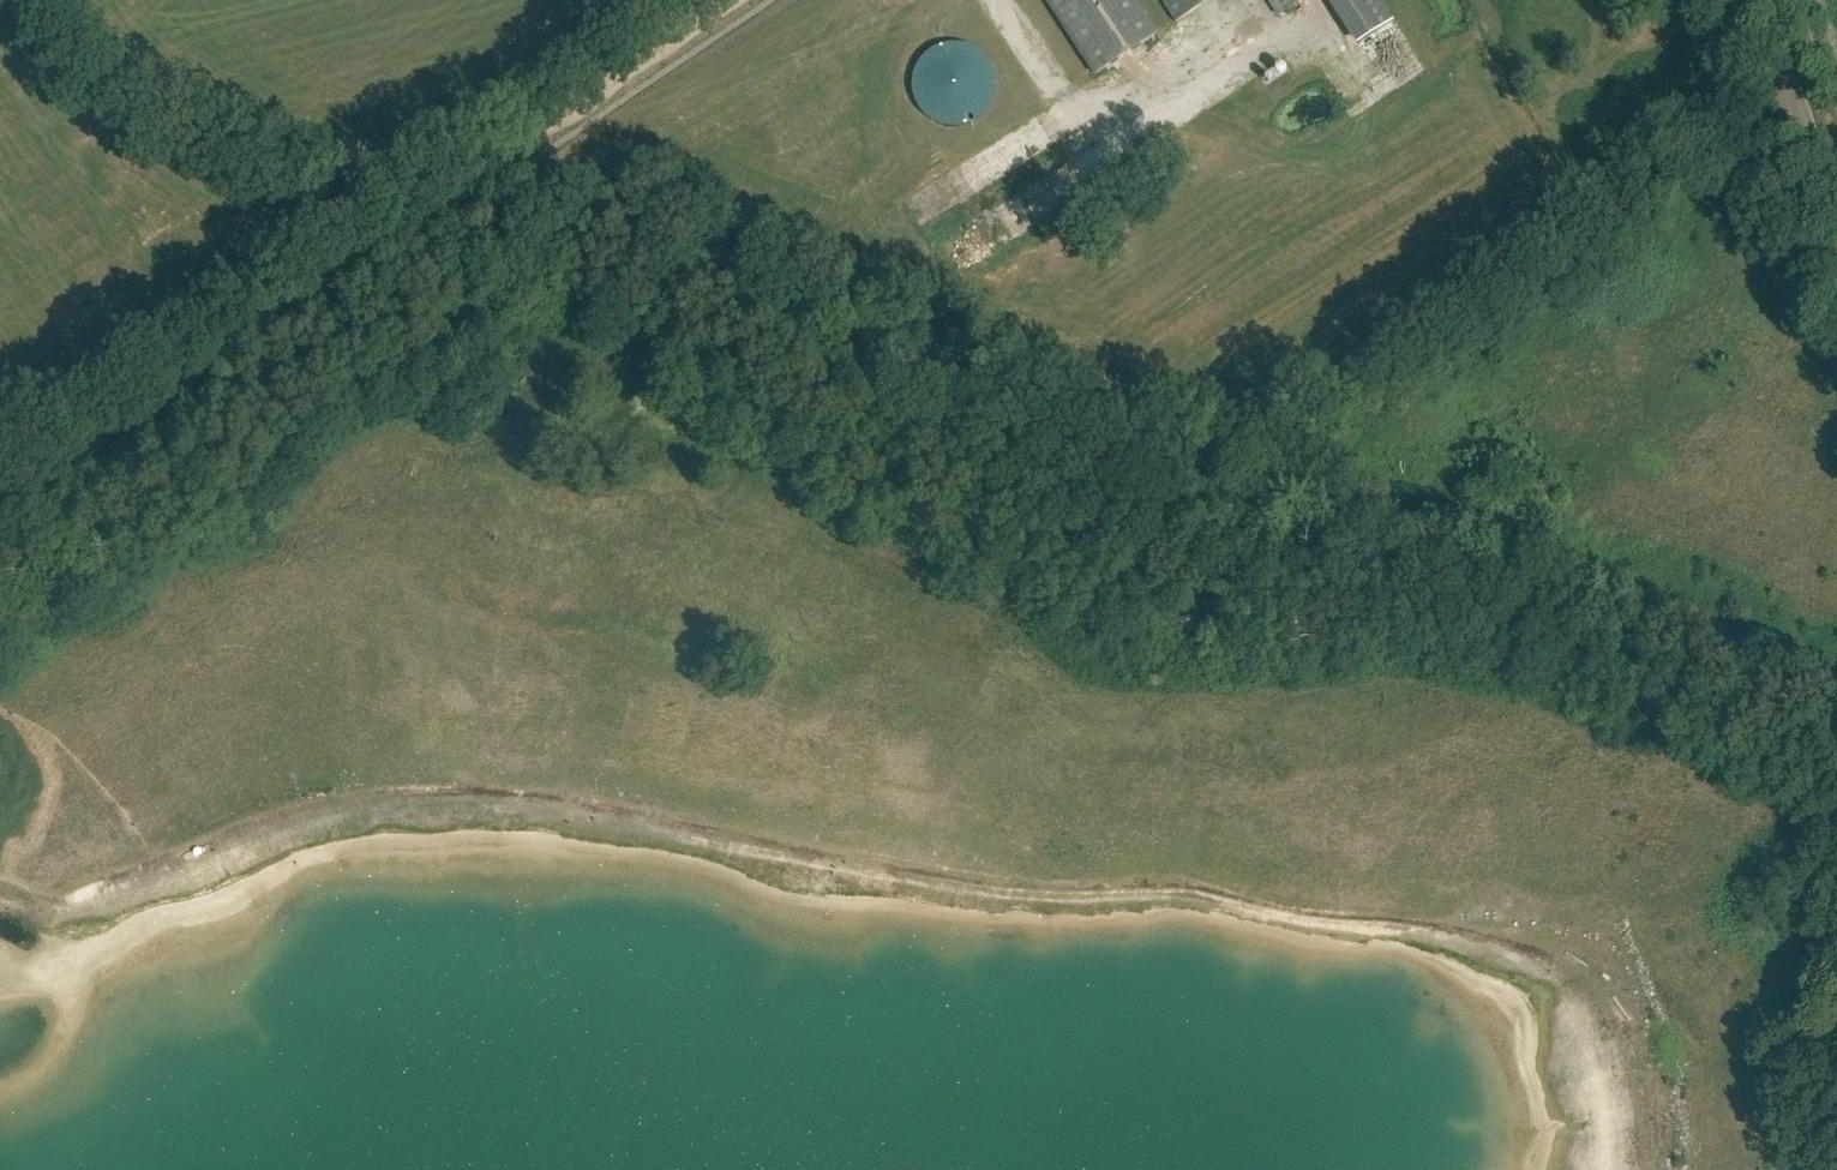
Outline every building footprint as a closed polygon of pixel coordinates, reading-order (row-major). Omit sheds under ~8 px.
[(1154,35),(1132,0),(1047,0),(1093,74),(1154,35)] [(1175,22),(1210,0),(1161,0),(1175,22)] [(1278,15),(1301,0),(1269,0),(1278,15)] [(1360,42),(1392,21),(1379,0),(1333,0),(1360,42)]
